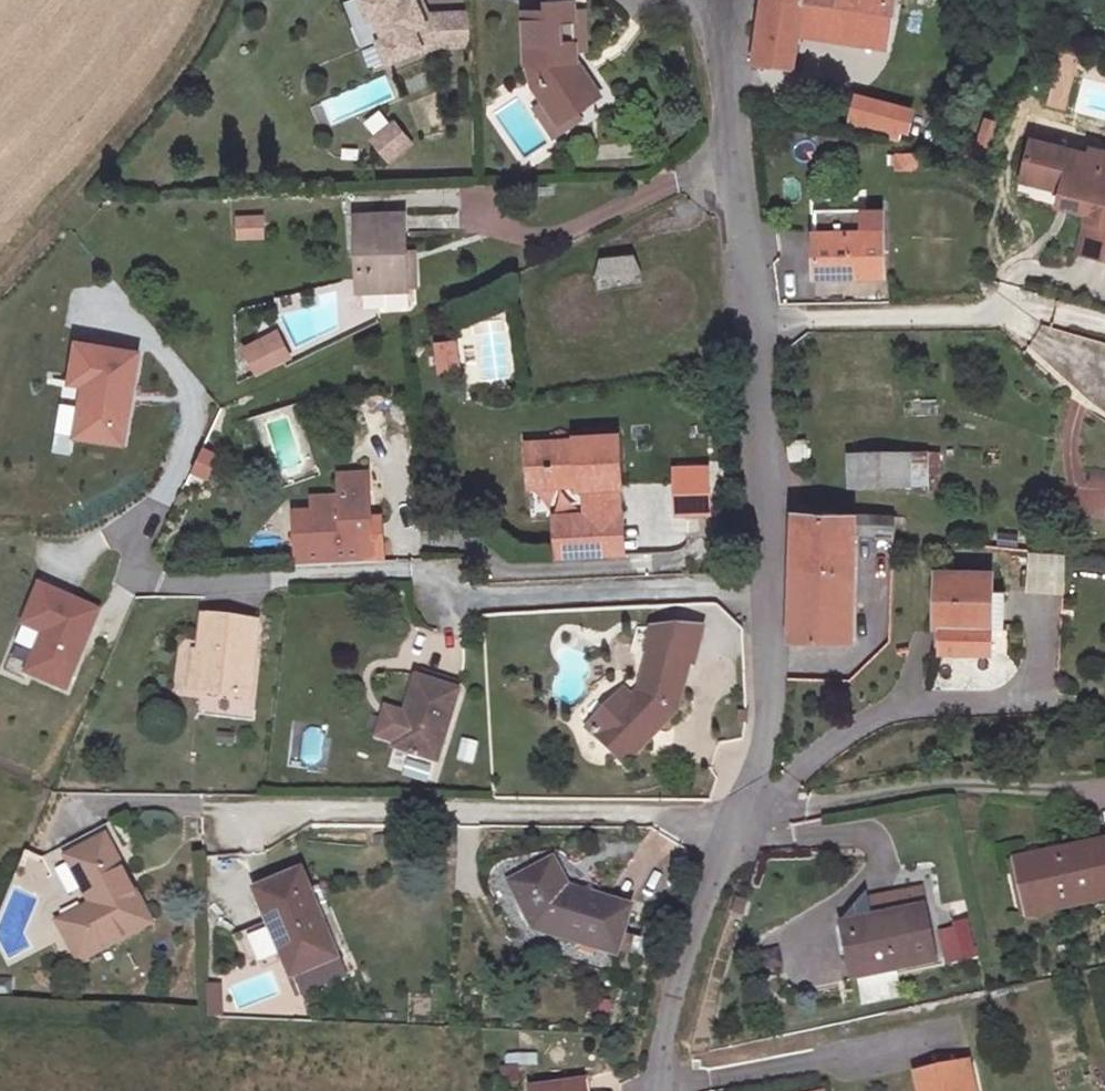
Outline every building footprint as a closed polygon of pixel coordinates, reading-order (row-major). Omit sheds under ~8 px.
[(354,0),(340,0),(359,46),(370,41),(354,0)] [(465,12),(429,14),(418,19),(410,0),(403,0),(397,2),(396,0),(354,0),(370,41),(380,64),(415,50),(416,54),(433,47),(466,45),(465,12)] [(523,69),(533,70),(534,81),(539,88),(531,93),(556,128),(596,101),(572,66),(570,18),(583,18),(582,0),(569,0),(569,6),(543,8),(543,17),(521,17),(523,69)] [(754,62),(793,68),(799,30),(878,46),(885,0),(764,0),(754,62)] [(529,89),(531,93),(539,88),(534,81),(533,70),(523,69),(529,89)] [(902,109),(857,95),(851,115),(896,129),(902,109)] [(393,124),(371,141),(377,149),(399,132),(393,124)] [(399,132),(377,149),(386,159),(407,143),(399,132)] [(1091,147),(1088,159),(1069,154),(1072,149),(1033,138),(1020,179),(1060,190),(1057,203),(1086,211),(1075,251),(1104,259),(1104,151),(1091,147)] [(878,209),(855,210),(857,232),(879,231),(878,209)] [(810,235),(812,279),(881,275),(879,231),(857,232),(855,210),(811,212),(812,234),(810,235)] [(263,240),(261,213),(231,215),(233,242),(263,240)] [(399,215),(353,214),(352,290),(398,291),(398,252),(399,215)] [(411,252),(398,252),(398,291),(406,291),(410,291),(411,252)] [(594,275),(598,292),(631,287),(645,274),(630,255),(600,261),(594,275)] [(398,291),(352,290),(352,303),(357,308),(401,308),(406,303),(406,291),(398,291)] [(253,372),(259,369),(251,351),(271,341),(280,359),(285,356),(273,331),(241,347),(253,372)] [(271,341),(251,351),(259,369),(280,359),(271,341)] [(432,376),(458,374),(455,341),(429,343),(432,376)] [(133,352),(71,345),(66,384),(82,386),(76,440),(122,445),(133,352)] [(902,401),(902,418),(936,418),(936,401),(902,401)] [(592,495),(593,518),(616,516),(610,438),(573,440),(573,446),(528,448),(529,475),(547,474),(548,491),(575,489),(575,496),(592,495)] [(195,450),(191,476),(209,480),(213,453),(195,450)] [(904,486),(905,456),(849,455),(848,485),(904,486)] [(311,538),(293,539),(294,562),(333,559),(332,537),(367,535),(363,468),(336,469),(337,490),(309,492),(309,515),(311,538)] [(1086,502),(1104,504),(1104,476),(1089,475),(1086,502)] [(887,540),(888,516),(790,512),(785,579),(783,642),(844,645),(850,539),(887,540)] [(292,516),(293,539),(311,538),(309,515),(292,516)] [(616,516),(593,518),(550,521),(552,555),(562,554),(560,531),(617,527),(616,516)] [(560,531),(562,554),(618,550),(617,527),(560,531)] [(332,537),(333,559),(368,557),(367,535),(332,537)] [(934,575),(929,624),(984,623),(988,546),(968,549),(966,575),(934,575)] [(1061,594),(1061,554),(1023,554),(1024,594),(1061,594)] [(25,674),(63,691),(96,614),(38,589),(23,625),(42,634),(34,653),(25,674)] [(255,626),(197,623),(195,658),(203,658),(199,705),(249,710),(255,626)] [(984,623),(929,624),(929,629),(941,629),(939,655),(982,657),(984,623)] [(42,634),(23,625),(14,645),(34,653),(42,634)] [(643,653),(651,629),(638,625),(631,650),(643,653)] [(651,629),(643,653),(648,654),(639,689),(621,707),(612,700),(585,727),(622,762),(670,716),(686,666),(694,668),(703,632),(651,629)] [(390,751),(407,756),(435,763),(456,690),(411,677),(390,751)] [(461,737),(455,759),(472,764),(478,742),(461,737)] [(146,922),(102,840),(66,859),(88,902),(55,920),(75,959),(146,922)] [(1020,914),(1104,902),(1104,846),(1013,860),(1020,914)] [(536,936),(617,954),(626,905),(567,893),(551,862),(509,884),(536,936)] [(306,903),(291,872),(248,892),(262,923),(276,953),(287,975),(332,954),(338,951),(314,899),(306,903)] [(847,978),(933,961),(923,913),(838,930),(847,978)] [(276,953),(262,923),(227,940),(241,970),(276,953)] [(332,954),(287,975),(296,996),(342,975),(332,954)] [(862,976),(865,1001),(896,998),(893,973),(862,976)] [(229,1011),(218,1010),(217,1038),(228,1038),(229,1011)] [(503,1052),(503,1063),(535,1064),(535,1052),(503,1052)] [(965,1059),(911,1072),(915,1090),(973,1090),(965,1059)]
